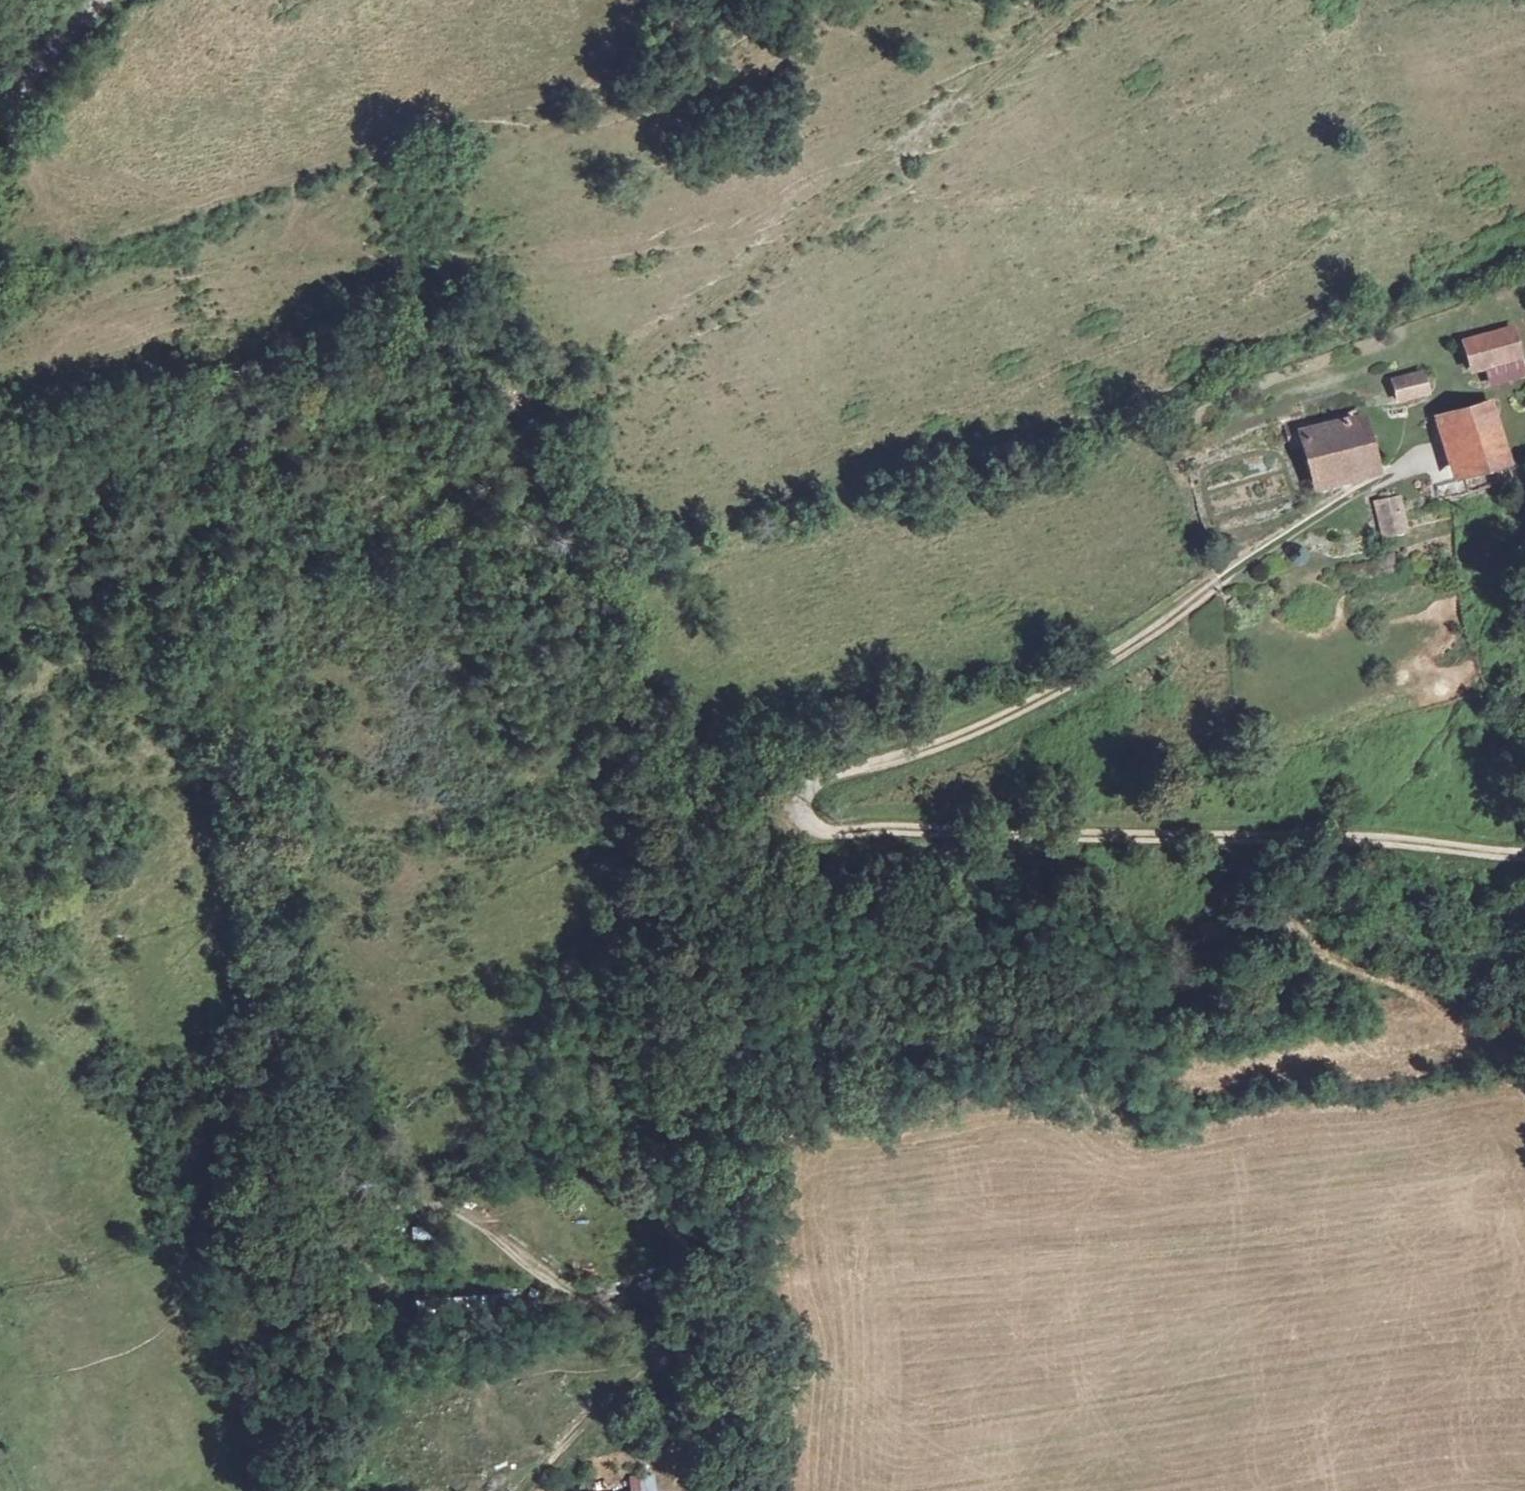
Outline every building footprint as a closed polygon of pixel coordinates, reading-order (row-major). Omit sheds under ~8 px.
[(1524,374),(1512,327),(1463,341),(1470,369),(1486,365),(1491,383),(1524,374)] [(1425,393),(1421,372),(1392,380),(1397,400),(1425,393)] [(1479,402),(1434,415),(1451,476),(1497,463),(1479,402)] [(1361,440),(1355,418),(1301,431),(1289,434),(1292,445),(1304,442),(1315,482),(1375,466),(1368,440),(1361,440)] [(1375,502),(1381,534),(1404,529),(1397,498),(1375,502)] [(1218,935),(1211,921),(1197,927),(1204,941),(1218,935)] [(411,1228),(411,1241),(432,1241),(432,1227),(411,1228)] [(487,1297),(451,1297),(451,1320),(488,1319),(487,1297)]
